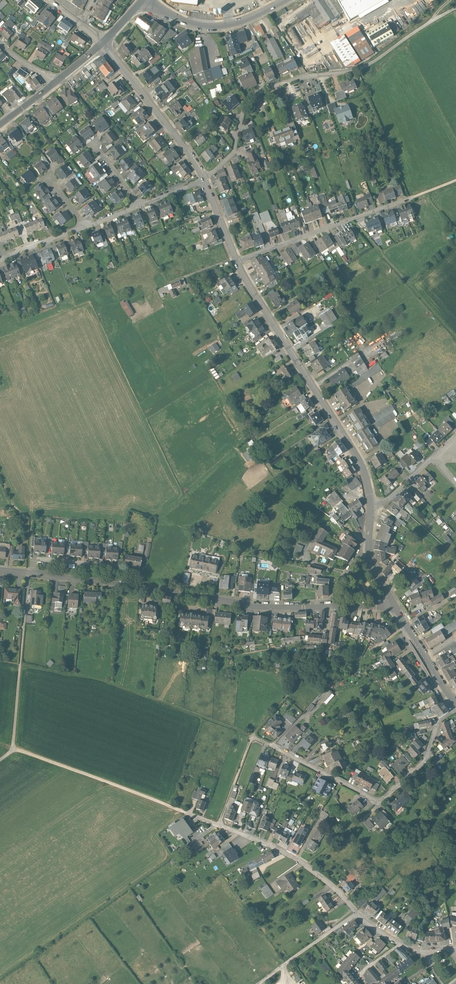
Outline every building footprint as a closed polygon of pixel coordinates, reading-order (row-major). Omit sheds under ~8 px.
[(35,0),(31,0),(25,6),(34,14),(42,6),(35,0)] [(98,5),(108,10),(111,4),(103,0),(101,0),(98,5)] [(344,15),(335,0),(312,0),(311,1),(313,5),(295,17),(297,21),(296,22),(299,26),(310,19),(317,30),(325,25),(326,26),(344,15)] [(344,15),(349,23),(358,18),(360,21),(388,4),(385,0),(335,0),(344,15)] [(108,10),(99,6),(97,11),(106,16),(109,11),(108,10)] [(45,10),(38,20),(47,27),(54,18),(51,16),(51,17),(48,14),(49,13),(45,10)] [(106,16),(97,11),(94,17),(104,22),(106,16)] [(136,23),(147,31),(152,24),(146,19),(145,20),(141,17),(136,23)] [(6,28),(1,33),(7,40),(13,35),(9,31),(15,25),(9,20),(3,26),(6,28)] [(72,26),(63,20),(58,26),(67,33),(72,26)] [(167,31),(154,22),(152,24),(147,31),(150,33),(148,36),(157,44),(160,40),(161,40),(160,42),(164,45),(177,35),(169,28),(167,31)] [(394,22),(389,24),(395,34),(399,32),(394,22)] [(264,33),(260,25),(254,29),(258,37),(264,33)] [(394,37),(387,25),(367,36),(374,48),(394,37)] [(276,26),(271,29),(277,39),(282,36),(276,26)] [(373,55),(357,29),(346,36),(362,62),(373,55)] [(76,41),(80,36),(75,32),(70,40),(74,43),(76,41)] [(188,36),(185,32),(177,38),(179,40),(176,42),(182,50),(191,44),(186,37),(188,36)] [(245,32),(226,38),(228,47),(229,47),(230,52),(231,52),(233,56),(241,53),(239,44),(248,42),(245,32)] [(87,41),(80,36),(76,41),(83,46),(87,41)] [(267,37),(263,39),(274,62),(284,58),(274,38),(270,40),(269,38),(267,39),(267,37)] [(22,40),(20,38),(16,45),(24,50),(30,40),(27,38),(25,41),(22,40)] [(359,62),(343,38),(331,45),(346,70),(359,62)] [(52,49),(43,43),(40,48),(37,53),(36,55),(44,60),(49,52),(50,53),(52,49)] [(133,52),(128,45),(122,49),(128,56),(133,52)] [(255,57),(263,53),(260,48),(252,52),(255,57)] [(207,71),(204,49),(192,51),(189,53),(194,76),(197,75),(202,85),(208,83),(209,84),(211,83),(211,82),(213,81),(209,71),(207,71)] [(151,57),(146,50),(139,55),(146,64),(149,61),(153,58),(151,57)] [(156,53),(151,57),(153,58),(149,61),(150,63),(158,56),(156,53)] [(62,57),(58,55),(53,62),(61,67),(67,59),(63,56),(62,57)] [(146,64),(139,55),(131,61),(138,70),(146,64)] [(158,56),(150,63),(153,66),(161,59),(158,56)] [(107,64),(102,57),(82,72),(84,75),(88,79),(100,70),(107,64)] [(293,58),(277,67),(283,78),(299,69),(293,58)] [(12,65),(17,70),(21,65),(16,61),(12,65)] [(248,61),(239,66),(242,71),(245,69),(248,74),(251,72),(252,74),(254,73),(248,61)] [(114,73),(107,64),(100,70),(106,79),(114,73)] [(160,69),(157,65),(143,76),(146,81),(145,81),(148,85),(149,84),(150,85),(153,82),(160,77),(158,75),(162,72),(160,69)] [(270,67),(263,71),(268,83),(276,79),(270,67)] [(12,69),(6,75),(10,78),(16,72),(12,69)] [(28,76),(19,69),(15,73),(24,79),(28,76)] [(239,80),(244,89),(253,85),(254,86),(257,85),(252,74),(251,72),(248,74),(247,74),(248,76),(239,80)] [(44,84),(38,77),(33,81),(32,80),(33,79),(32,78),(30,78),(25,81),(33,92),(44,84)] [(160,77),(153,82),(156,85),(162,80),(160,77)] [(169,81),(164,85),(168,91),(167,92),(169,94),(170,95),(176,90),(169,81)] [(357,90),(353,81),(349,83),(348,81),(340,85),(344,92),(345,95),(357,90)] [(117,85),(115,82),(108,88),(107,89),(108,89),(113,96),(116,94),(117,95),(119,94),(120,95),(124,92),(122,90),(124,88),(120,83),(117,85)] [(102,93),(108,89),(107,89),(108,88),(104,83),(100,86),(98,88),(102,93)] [(168,91),(164,85),(159,89),(165,97),(169,94),(167,92),(168,91)] [(13,88),(10,91),(9,90),(6,93),(6,94),(3,96),(7,101),(8,101),(10,103),(14,100),(13,99),(15,98),(17,101),(21,98),(20,97),(15,90),(13,88)] [(73,94),(71,91),(66,94),(64,92),(60,95),(68,106),(77,100),(73,94)] [(345,95),(344,92),(336,95),(339,102),(347,99),(345,95)] [(323,105),(319,95),(308,98),(311,107),(312,109),(313,108),(323,105)] [(137,105),(130,96),(121,102),(128,112),(137,105)] [(56,98),(53,101),(53,102),(48,106),(52,110),(54,113),(59,110),(58,109),(62,106),(56,98)] [(238,105),(232,98),(227,103),(226,101),(222,104),(230,112),(238,105)] [(178,104),(176,102),(168,108),(170,110),(169,111),(171,114),(172,113),(176,118),(182,113),(180,111),(182,109),(182,108),(184,107),(180,102),(178,104)] [(307,118),(302,105),(292,108),(297,122),(306,119),(307,118)] [(334,111),(337,110),(335,105),(328,107),(331,116),(335,114),(334,111)] [(52,110),(48,106),(45,108),(52,116),(54,114),(54,113),(52,110)] [(353,120),(348,106),(337,110),(334,111),(335,114),(339,125),(353,120)] [(149,117),(142,108),(132,116),(139,125),(143,122),(149,117)] [(43,110),(42,109),(37,112),(33,115),(41,125),(49,119),(49,118),(47,115),(43,110)] [(110,127),(102,116),(98,119),(93,123),(92,123),(93,124),(98,131),(100,134),(110,127)] [(193,126),(187,118),(180,123),(184,128),(182,129),(184,132),(186,130),(187,131),(193,126)] [(232,122),(225,118),(219,127),(227,132),(232,122)] [(30,120),(29,119),(25,122),(24,122),(20,125),(26,134),(35,127),(33,125),(30,120)] [(145,124),(143,122),(139,125),(133,130),(135,132),(143,126),(145,124)] [(158,131),(152,123),(145,129),(137,135),(143,142),(158,131)] [(135,132),(137,135),(145,129),(143,126),(135,132)] [(80,133),(86,141),(95,135),(94,133),(89,127),(80,133)] [(294,134),(292,127),(282,131),(287,145),(299,141),(296,133),(294,134)] [(15,129),(11,132),(12,133),(9,134),(10,135),(8,137),(9,139),(7,140),(9,143),(13,149),(23,142),(21,140),(22,139),(22,138),(19,134),(15,129)] [(243,134),(246,142),(256,138),(253,130),(243,134)] [(286,144),(282,131),(272,135),(276,148),(286,144)] [(118,140),(112,132),(111,132),(104,138),(109,145),(110,146),(111,144),(118,140)] [(150,142),(152,145),(160,139),(158,136),(150,142)] [(207,142),(202,136),(194,142),(199,148),(207,142)] [(67,145),(75,155),(84,148),(79,143),(76,138),(67,145)] [(2,139),(0,141),(0,153),(3,151),(6,155),(10,152),(10,151),(8,148),(6,145),(2,139)] [(167,147),(160,139),(152,145),(151,146),(158,154),(167,147)] [(111,149),(113,151),(120,146),(121,147),(123,146),(122,145),(123,143),(122,141),(120,143),(111,149)] [(121,147),(120,146),(113,151),(110,153),(116,162),(117,161),(126,154),(126,153),(121,147)] [(218,151),(215,147),(202,157),(207,164),(215,159),(213,156),(218,151)] [(162,157),(170,151),(168,148),(156,157),(159,160),(163,157),(162,157)] [(179,158),(172,149),(170,151),(162,157),(163,157),(169,166),(174,162),(179,158)] [(62,157),(56,150),(46,157),(52,165),(56,162),(62,157)] [(12,151),(6,155),(10,160),(16,156),(12,151)] [(79,160),(84,167),(90,163),(94,160),(91,156),(89,153),(87,152),(82,155),(83,157),(79,160)] [(249,165),(253,176),(259,174),(258,170),(261,169),(258,160),(257,160),(254,152),(249,154),(253,164),(249,165)] [(64,161),(62,157),(56,162),(59,166),(64,161)] [(133,165),(128,158),(119,165),(122,168),(121,169),(123,171),(124,171),(125,173),(129,170),(134,166),(133,165)] [(98,165),(96,162),(92,165),(89,167),(91,170),(98,165)] [(191,172),(183,162),(176,167),(172,170),(177,176),(180,174),(183,178),(184,178),(188,174),(191,172)] [(47,170),(41,163),(34,169),(39,176),(47,170)] [(103,170),(99,164),(98,165),(91,170),(89,172),(93,177),(103,170)] [(131,172),(138,167),(135,164),(133,165),(134,166),(129,170),(131,172)] [(71,175),(66,167),(57,174),(63,181),(71,175)] [(239,175),(236,167),(227,170),(232,183),(241,179),(239,175)] [(135,184),(145,176),(140,169),(139,169),(132,174),(128,177),(130,181),(132,183),(134,182),(135,184)] [(107,175),(103,170),(93,177),(97,182),(100,180),(107,175)] [(224,170),(218,172),(221,178),(226,176),(224,170)] [(33,177),(29,171),(21,177),(28,185),(35,179),(33,177)] [(66,185),(74,180),(73,177),(68,181),(65,183),(66,185)] [(116,186),(111,179),(107,183),(103,186),(104,187),(108,193),(116,186)] [(225,179),(216,182),(216,185),(215,185),(216,188),(217,187),(220,194),(227,192),(229,190),(225,179)] [(71,194),(80,187),(74,180),(66,185),(65,186),(68,190),(68,191),(69,193),(70,193),(71,194)] [(103,186),(107,183),(105,180),(102,183),(99,185),(102,189),(104,187),(103,186)] [(138,185),(140,188),(147,183),(146,180),(145,180),(138,185)] [(152,187),(149,182),(147,183),(140,188),(139,189),(144,196),(152,190),(151,188),(152,187)] [(47,190),(42,185),(35,191),(42,200),(43,199),(48,195),(50,193),(47,190)] [(393,190),(393,191),(396,197),(402,195),(400,188),(393,190)] [(91,197),(85,190),(78,195),(75,198),(76,200),(76,201),(78,203),(79,203),(81,205),(91,197)] [(199,191),(194,193),(184,197),(186,203),(191,202),(193,206),(204,202),(199,191)] [(396,197),(393,191),(384,194),(384,195),(386,202),(387,203),(396,199),(396,197)] [(118,205),(124,199),(119,192),(117,194),(112,198),(118,205)] [(386,202),(384,195),(378,197),(381,204),(386,202)] [(57,201),(54,197),(51,199),(45,204),(44,205),(51,214),(60,208),(56,202),(57,201)] [(340,214),(348,211),(347,207),(343,197),(338,199),(340,204),(337,206),(340,214)] [(365,199),(366,199),(368,206),(374,204),(371,197),(365,199)] [(368,206),(366,199),(356,203),(359,211),(369,207),(368,206)] [(235,207),(233,200),(223,203),(226,211),(235,207)] [(101,210),(94,202),(83,210),(87,216),(91,213),(93,216),(101,210)] [(325,215),(330,213),(329,208),(326,202),(321,204),(325,215)] [(171,209),(169,203),(164,205),(168,216),(174,214),(171,209)] [(168,216),(164,205),(159,207),(161,213),(163,218),(168,216)] [(332,217),(340,214),(337,206),(329,208),(330,213),(332,217)] [(404,207),(409,221),(411,220),(410,219),(413,218),(413,219),(415,218),(413,215),(411,209),(410,206),(407,207),(407,206),(404,207)] [(36,207),(30,210),(33,216),(38,213),(36,207)] [(238,214),(235,207),(226,211),(229,218),(238,214)] [(407,222),(409,221),(404,207),(400,208),(401,209),(398,210),(400,218),(402,223),(404,223),(404,222),(406,221),(407,222)] [(323,219),(319,208),(310,211),(314,222),(323,219)] [(153,210),(153,209),(147,211),(151,223),(158,221),(157,218),(153,210)] [(314,222),(310,211),(302,214),(306,225),(314,222)] [(71,219),(66,212),(61,216),(55,221),(58,225),(59,224),(61,227),(71,219)] [(257,213),(252,215),(255,223),(261,221),(260,218),(258,213),(257,213)] [(383,215),(381,216),(383,221),(385,226),(394,223),(390,213),(383,215)] [(140,214),(134,217),(134,219),(137,224),(138,228),(144,226),(143,223),(140,216),(140,214)] [(264,216),(260,218),(261,221),(262,225),(270,222),(268,218),(265,219),(264,216)] [(302,229),(298,219),(294,221),(292,216),(287,217),(288,219),(293,232),(302,229)] [(376,217),(363,222),(365,226),(366,231),(373,229),(374,231),(380,230),(378,224),(376,217)] [(243,225),(240,218),(233,221),(235,228),(243,225)] [(214,227),(211,219),(202,222),(199,223),(201,228),(202,227),(204,231),(208,229),(208,230),(212,229),(212,228),(214,227)] [(293,232),(288,219),(284,221),(285,224),(282,225),(285,235),(293,232)] [(45,228),(42,220),(38,221),(33,223),(36,232),(45,228)] [(129,226),(127,220),(123,221),(122,221),(126,233),(131,232),(132,231),(129,226)] [(122,221),(121,222),(120,222),(117,224),(117,226),(120,233),(121,236),(126,233),(122,221)] [(36,232),(33,223),(24,227),(27,235),(36,232)] [(111,225),(105,228),(109,240),(115,237),(115,235),(111,227),(111,225)] [(19,237),(16,229),(7,232),(11,240),(19,237)] [(7,232),(3,234),(1,230),(0,231),(0,240),(2,244),(11,240),(7,232)] [(280,236),(278,230),(270,233),(272,239),(280,236)] [(99,231),(96,232),(92,234),(93,238),(92,238),(93,242),(94,242),(96,246),(104,243),(101,235),(99,231)] [(219,241),(215,231),(207,235),(210,241),(207,242),(208,246),(214,244),(219,241)] [(346,231),(343,233),(349,242),(352,241),(353,242),(356,241),(355,239),(350,231),(347,232),(346,231)] [(349,242),(343,233),(340,235),(341,237),(339,238),(344,246),(345,248),(348,246),(346,244),(349,242)] [(254,249),(255,248),(252,240),(251,237),(239,241),(243,253),(254,249)] [(261,237),(252,240),(255,248),(256,250),(264,246),(261,237)] [(332,245),(327,237),(321,241),(328,251),(334,247),(332,245)] [(339,238),(336,240),(341,248),(344,246),(339,238)] [(78,244),(77,241),(69,244),(72,251),(74,255),(83,251),(81,247),(79,243),(78,244)] [(328,251),(321,241),(315,245),(319,250),(322,255),(328,251)] [(63,244),(56,247),(59,255),(60,258),(67,255),(67,254),(63,246),(63,244)] [(298,250),(300,249),(297,245),(293,248),(297,254),(299,257),(301,255),(298,250)] [(309,246),(308,246),(304,248),(303,247),(300,249),(298,250),(301,255),(307,264),(316,257),(312,252),(309,246)] [(339,248),(335,250),(341,259),(343,257),(343,258),(345,257),(339,248)] [(294,256),(290,250),(282,256),(289,266),(298,261),(294,256)] [(50,251),(47,252),(47,251),(44,252),(40,254),(38,255),(40,260),(41,263),(42,265),(43,265),(50,262),(54,261),(53,260),(50,251)] [(37,269),(32,257),(26,259),(26,261),(21,263),(23,269),(23,270),(25,274),(37,269)] [(21,271),(23,270),(23,269),(21,263),(26,261),(26,259),(17,262),(20,269),(21,271)] [(267,264),(264,259),(258,262),(253,266),(251,267),(255,272),(256,271),(267,264)] [(272,269),(268,263),(267,264),(256,271),(259,277),(272,269)] [(17,270),(15,265),(9,268),(13,279),(17,278),(17,277),(19,276),(17,270)] [(3,270),(5,275),(7,280),(9,280),(10,281),(13,279),(9,268),(3,270)] [(275,274),(272,269),(259,277),(263,282),(274,275),(275,274)] [(277,280),(274,275),(263,282),(261,283),(265,289),(268,286),(275,282),(277,280)] [(236,288),(230,279),(218,287),(224,296),(230,292),(236,288)] [(182,287),(180,282),(170,287),(172,291),(170,292),(170,293),(173,300),(178,298),(175,290),(182,287)] [(278,285),(275,282),(268,286),(270,290),(278,285)] [(170,287),(158,292),(161,299),(164,298),(163,295),(167,294),(167,295),(170,293),(170,292),(172,291),(170,287)] [(236,288),(230,292),(233,296),(239,292),(236,288)] [(277,310),(287,304),(284,299),(281,301),(280,299),(281,299),(278,293),(275,295),(271,297),(269,299),(277,310)] [(302,309),(297,301),(291,304),(292,306),(287,310),(291,316),(297,313),(302,309)] [(129,318),(134,315),(127,303),(123,305),(129,318)] [(257,314),(251,305),(243,310),(247,315),(249,319),(257,314)] [(247,315),(243,310),(235,315),(239,320),(247,315)] [(338,321),(331,311),(320,319),(326,329),(338,321)] [(293,334),(307,326),(302,317),(288,326),(293,334)] [(252,334),(261,328),(258,322),(253,324),(247,328),(251,334),(252,334)] [(311,333),(307,326),(293,334),(297,340),(298,339),(299,341),(300,343),(308,338),(306,336),(307,335),(307,336),(311,333)] [(266,333),(262,327),(261,328),(252,334),(255,338),(255,339),(260,336),(266,333)] [(277,344),(273,338),(265,343),(267,347),(269,349),(277,344)] [(222,345),(220,343),(210,349),(214,355),(220,351),(218,348),(222,345)] [(318,348),(314,343),(308,347),(303,350),(304,352),(304,353),(305,356),(318,348)] [(281,350),(277,344),(269,349),(270,350),(273,355),(281,350)] [(321,353),(318,348),(305,356),(307,358),(309,358),(310,360),(314,357),(321,353)] [(270,350),(269,349),(261,354),(263,357),(270,353),(269,351),(270,350)] [(385,352),(379,356),(382,361),(389,356),(385,352)] [(367,370),(359,355),(351,360),(357,372),(359,375),(367,370)] [(326,363),(323,358),(317,362),(313,365),(311,366),(314,371),(326,363)] [(329,367),(326,363),(314,371),(317,375),(319,374),(323,371),(329,367)] [(294,376),(288,367),(282,371),(288,381),(294,376)] [(351,379),(344,369),(338,372),(339,373),(329,380),(333,386),(336,384),(337,385),(344,380),(345,383),(351,379)] [(240,378),(237,373),(231,376),(235,381),(240,378)] [(301,397),(296,388),(284,396),(290,405),(299,399),(301,397)] [(345,413),(357,405),(347,389),(334,397),(345,413)] [(299,399),(290,405),(291,407),(295,405),(300,402),(299,399)] [(300,402),(295,405),(297,408),(302,405),(305,403),(304,400),(300,402)] [(313,407),(309,401),(305,403),(302,405),(306,412),(309,410),(310,411),(313,409),(312,408),(313,407)] [(397,414),(391,404),(372,418),(379,427),(397,414)] [(367,429),(369,428),(358,410),(347,417),(358,435),(367,429)] [(310,419),(310,418),(309,415),(306,412),(297,418),(300,421),(306,417),(308,421),(310,419)] [(324,423),(318,413),(315,415),(310,418),(310,419),(316,428),(324,423)] [(449,428),(454,424),(449,418),(444,422),(446,424),(449,428)] [(446,424),(437,431),(444,438),(452,431),(449,428),(446,424)] [(320,429),(320,430),(323,434),(326,432),(329,430),(326,425),(320,429)] [(367,454),(379,447),(367,429),(358,435),(356,436),(367,454)] [(332,440),(326,432),(323,434),(320,430),(311,437),(319,449),(332,440)] [(444,438),(437,431),(428,439),(435,446),(444,438)] [(331,456),(344,447),(340,441),(334,445),(335,446),(332,448),(332,449),(329,452),(331,456)] [(347,453),(344,447),(331,456),(333,459),(337,457),(339,458),(347,453)] [(248,450),(243,454),(248,461),(253,457),(248,450)] [(412,467),(419,461),(411,451),(400,460),(408,469),(411,467),(412,467)] [(387,463),(382,455),(372,461),(377,469),(387,463)] [(354,466),(350,460),(345,463),(342,465),(346,471),(351,468),(354,466)] [(400,466),(395,471),(399,475),(404,471),(400,466)] [(356,474),(351,468),(346,471),(343,473),(348,479),(352,476),(356,474)] [(395,471),(394,470),(382,480),(389,487),(401,477),(399,475),(395,471)] [(428,473),(423,478),(429,484),(434,479),(428,473)] [(423,478),(422,477),(415,484),(417,486),(417,487),(421,491),(429,484),(423,478)] [(361,485),(356,479),(355,480),(349,484),(347,485),(352,491),(361,485)] [(406,491),(399,497),(406,504),(413,498),(412,497),(406,491)] [(327,499),(337,512),(344,507),(342,504),(344,503),(336,493),(327,499)] [(421,498),(416,493),(412,497),(413,498),(417,502),(421,498)] [(399,497),(393,504),(400,511),(406,504),(399,497)] [(356,502),(348,508),(350,511),(348,512),(352,517),(353,516),(356,520),(359,518),(357,515),(358,513),(357,512),(361,509),(356,502)] [(393,504),(387,511),(396,517),(400,511),(393,504)] [(345,522),(352,517),(348,512),(344,507),(337,512),(339,514),(345,522)] [(343,524),(345,522),(339,514),(332,519),(340,529),(345,526),(343,524)] [(385,519),(382,525),(393,531),(395,528),(392,527),(393,524),(385,519)] [(393,531),(382,525),(376,542),(388,545),(393,531)] [(320,530),(314,541),(322,545),(327,534),(320,530)] [(359,545),(346,536),(342,542),(345,545),(344,546),(355,553),(359,545)] [(314,541),(309,550),(319,555),(318,556),(321,557),(322,556),(325,558),(325,557),(327,558),(329,553),(327,552),(329,548),(322,545),(314,541)] [(388,545),(376,542),(374,551),(376,552),(384,554),(385,548),(387,548),(388,545)] [(151,545),(147,544),(143,560),(147,561),(151,545)] [(305,547),(298,544),(293,555),(301,558),(305,547)] [(355,553),(344,546),(340,554),(337,559),(348,564),(355,553)] [(18,547),(17,554),(14,553),(13,553),(12,561),(24,562),(25,553),(24,553),(25,548),(18,547)] [(387,548),(385,548),(384,554),(385,554),(391,555),(395,556),(396,553),(397,548),(392,547),(391,549),(387,548)] [(335,550),(329,548),(327,552),(329,553),(327,558),(329,560),(334,562),(335,558),(337,559),(340,554),(335,552),(335,550)] [(384,554),(376,552),(376,556),(378,556),(378,561),(383,564),(383,563),(386,560),(385,554),(384,554)] [(395,556),(391,555),(390,556),(392,558),(390,561),(393,562),(394,561),(397,558),(398,554),(396,553),(395,556)] [(193,556),(189,569),(196,571),(199,557),(193,556)] [(130,568),(132,558),(125,557),(123,567),(130,568)] [(199,557),(196,571),(202,572),(205,559),(199,557)] [(142,560),(132,558),(130,568),(140,570),(142,560)] [(205,559),(202,572),(208,574),(212,560),(205,559)] [(212,560),(208,574),(214,576),(218,562),(212,560)] [(394,561),(392,563),(388,568),(383,573),(388,577),(395,569),(396,568),(395,567),(397,564),(394,561)] [(323,570),(312,566),(309,574),(315,576),(316,574),(322,576),(323,570)] [(406,572),(403,570),(399,573),(406,581),(410,578),(405,573),(406,572)] [(191,575),(185,573),(182,586),(188,587),(191,575)] [(410,578),(406,581),(407,582),(406,583),(412,590),(419,585),(417,583),(411,576),(410,578)] [(225,581),(220,581),(219,589),(232,591),(233,584),(236,585),(237,579),(226,577),(225,581)] [(251,580),(240,579),(238,592),(250,593),(250,592),(251,587),(251,580)] [(270,581),(259,580),(258,595),(269,596),(269,592),(270,584),(270,581)] [(280,584),(270,584),(269,592),(279,593),(280,584)] [(422,585),(420,584),(419,585),(412,590),(405,595),(407,597),(417,590),(417,591),(423,587),(422,585)] [(455,589),(455,587),(454,585),(447,589),(450,593),(455,589)] [(329,597),(328,588),(322,588),(322,591),(318,591),(318,595),(318,598),(329,597)] [(22,591),(4,589),(4,600),(14,601),(14,605),(20,606),(22,591)] [(288,594),(284,594),(284,600),(292,600),(292,589),(288,589),(288,594)] [(433,599),(430,591),(419,595),(419,596),(422,604),(429,602),(429,600),(433,599)] [(41,593),(32,592),(30,607),(42,608),(43,597),(40,597),(41,593)] [(63,595),(55,594),(55,599),(52,599),(52,603),(62,604),(63,595)] [(97,595),(86,594),(85,604),(97,605),(97,595)] [(79,596),(69,595),(68,607),(78,608),(79,596)] [(422,604),(419,596),(411,598),(414,607),(422,605),(422,604)] [(444,601),(441,596),(431,603),(433,606),(434,608),(444,601)] [(172,600),(165,598),(164,604),(167,605),(167,606),(171,607),(171,608),(175,609),(176,603),(171,602),(172,600)] [(157,607),(143,605),(141,620),(156,622),(157,607)] [(232,616),(218,614),(217,624),(231,626),(232,616)] [(429,614),(423,618),(425,621),(425,622),(426,624),(431,621),(433,620),(429,614)] [(201,618),(182,615),(181,627),(200,629),(201,618)] [(249,618),(242,617),(242,619),(238,619),(236,633),(242,633),(242,630),(248,630),(249,623),(249,618)] [(268,619),(256,617),(255,631),(266,633),(268,619)] [(415,624),(418,629),(426,624),(425,622),(425,621),(423,618),(422,617),(416,621),(417,623),(415,624)] [(209,619),(201,618),(200,629),(208,630),(209,619)] [(283,620),(275,619),(273,630),(281,631),(283,620)] [(346,623),(347,620),(341,619),(338,630),(348,632),(348,631),(350,624),(346,623)] [(291,621),(283,620),(281,631),(290,632),(291,621)] [(441,631),(445,638),(455,632),(455,622),(441,631)] [(350,624),(348,631),(357,633),(358,625),(350,624)] [(363,626),(358,625),(357,633),(361,633),(359,637),(364,639),(365,638),(367,633),(369,627),(369,625),(363,624),(363,626)] [(429,628),(426,624),(418,629),(422,637),(428,634),(427,632),(430,630),(429,628)] [(367,633),(365,638),(370,640),(371,638),(373,635),(374,631),(375,629),(375,626),(370,626),(370,627),(369,627),(367,633)] [(381,639),(383,642),(391,636),(386,629),(383,631),(381,630),(382,628),(378,627),(378,629),(375,629),(374,631),(373,635),(371,638),(379,640),(381,639)] [(445,638),(441,631),(424,640),(430,650),(446,640),(445,638)] [(323,638),(320,637),(320,644),(319,646),(323,646),(323,645),(327,646),(328,636),(323,635),(323,638)] [(383,642),(381,639),(379,640),(375,643),(376,644),(370,648),(373,652),(382,646),(384,644),(383,642)] [(390,646),(386,648),(389,651),(392,657),(401,652),(395,643),(390,646)] [(449,656),(450,659),(452,658),(455,655),(454,653),(455,651),(455,643),(445,650),(449,656)] [(392,657),(389,651),(380,656),(384,664),(390,661),(389,659),(392,657)] [(455,663),(452,658),(450,659),(449,656),(446,658),(445,656),(436,661),(441,670),(453,664),(455,663)] [(402,660),(397,664),(405,674),(410,670),(402,660)] [(394,668),(390,661),(384,664),(386,668),(385,668),(392,680),(397,677),(393,669),(394,668)] [(441,670),(445,677),(454,671),(455,670),(455,668),(453,664),(441,670)] [(415,677),(410,670),(405,674),(416,688),(418,686),(419,685),(418,685),(419,684),(414,678),(415,677)] [(445,677),(449,683),(455,679),(455,675),(454,671),(445,677)] [(424,680),(418,685),(419,685),(418,686),(425,695),(427,693),(429,694),(432,692),(432,690),(424,680)] [(332,693),(327,689),(320,698),(326,704),(334,696),(331,694),(332,693)] [(439,706),(435,696),(424,702),(426,706),(429,704),(432,709),(439,706)] [(439,706),(432,709),(434,715),(435,714),(439,720),(449,713),(442,704),(439,706)] [(424,712),(416,715),(417,720),(425,717),(428,716),(429,718),(433,717),(433,716),(434,715),(432,709),(424,712)] [(284,718),(292,725),(296,721),(288,714),(284,718)] [(282,723),(275,717),(266,727),(269,729),(266,732),(276,740),(283,732),(280,730),(280,726),(282,723)] [(454,730),(455,727),(454,724),(449,726),(448,723),(441,726),(444,734),(451,731),(454,730)] [(302,725),(298,730),(302,734),(303,734),(307,729),(302,725)] [(298,730),(294,727),(285,738),(293,744),(302,734),(298,730)] [(303,738),(306,740),(309,737),(312,733),(309,731),(303,738)] [(444,734),(447,740),(445,741),(450,748),(455,743),(455,742),(453,738),(452,734),(451,731),(444,734)] [(315,742),(309,737),(306,740),(301,746),(307,751),(315,742)] [(424,746),(418,739),(412,744),(413,746),(418,751),(424,746)] [(450,748),(445,741),(443,743),(440,746),(444,750),(446,752),(450,748)] [(329,743),(320,747),(321,750),(320,751),(322,753),(323,754),(333,750),(331,746),(332,745),(331,743),(329,743)] [(418,751),(413,746),(408,751),(415,760),(421,755),(418,751)] [(341,761),(337,753),(333,755),(325,759),(328,767),(333,765),(341,761)] [(261,755),(257,767),(266,770),(267,768),(270,759),(261,755)] [(408,760),(404,756),(392,767),(398,774),(402,771),(402,770),(410,763),(408,760)] [(441,762),(437,758),(433,763),(437,767),(441,762)] [(270,759),(267,768),(275,771),(278,762),(270,759)] [(341,761),(333,765),(337,772),(341,770),(342,771),(346,770),(345,768),(348,767),(344,760),(341,761)] [(384,762),(379,766),(383,770),(385,768),(389,772),(391,770),(384,762)] [(291,768),(284,766),(280,776),(287,779),(289,775),(291,768)] [(389,772),(385,768),(383,770),(379,774),(388,785),(392,781),(391,780),(394,778),(389,772)] [(306,778),(296,774),(295,777),(293,782),(303,786),(306,778)] [(367,778),(360,774),(359,775),(356,780),(355,783),(362,787),(367,778)] [(259,778),(254,775),(250,784),(255,787),(259,778)] [(295,777),(289,775),(287,779),(286,781),(292,783),(293,782),(295,777)] [(375,782),(367,778),(362,787),(370,791),(371,789),(374,783),(375,782)] [(327,800),(334,787),(320,780),(314,791),(317,792),(316,794),(327,800)] [(371,789),(376,792),(379,786),(374,783),(371,789)] [(192,799),(197,801),(200,795),(204,797),(206,791),(199,789),(197,793),(195,792),(192,799)] [(412,800),(405,792),(389,806),(397,815),(402,810),(402,809),(412,800)] [(246,799),(242,812),(246,814),(250,815),(254,804),(255,802),(246,799)] [(360,799),(358,801),(364,808),(366,806),(360,799)] [(205,804),(199,801),(196,810),(202,812),(205,804)] [(364,808),(358,801),(348,809),(354,816),(364,808)] [(250,815),(250,816),(253,817),(252,818),(252,819),(255,820),(256,820),(256,818),(257,819),(260,812),(259,812),(259,811),(259,810),(258,810),(259,806),(254,804),(250,815)] [(233,822),(236,813),(232,812),(234,808),(230,807),(226,819),(233,822)] [(328,816),(323,812),(319,818),(324,822),(328,816)] [(386,819),(381,813),(372,821),(381,830),(387,825),(390,823),(386,819)] [(269,820),(264,818),(260,830),(267,832),(270,824),(268,823),(269,820)] [(194,835),(184,822),(171,832),(176,839),(177,838),(180,842),(182,840),(183,841),(184,842),(188,839),(194,835)] [(251,822),(246,823),(243,832),(245,832),(250,832),(249,829),(252,829),(252,828),(251,822)] [(308,831),(301,828),(293,842),(300,846),(308,831)] [(284,834),(278,830),(275,835),(277,835),(275,839),(279,842),(284,834)] [(221,837),(217,831),(206,839),(210,845),(216,840),(221,837)] [(323,836),(318,832),(305,849),(313,855),(319,847),(317,846),(320,842),(319,841),(323,836)] [(286,835),(284,834),(279,842),(285,845),(289,840),(291,836),(290,835),(287,834),(286,835)] [(207,843),(203,837),(192,845),(196,851),(207,843)] [(225,842),(221,837),(216,840),(220,846),(225,842)] [(213,851),(220,846),(216,840),(210,845),(209,845),(213,851)] [(233,850),(232,848),(224,854),(231,864),(240,858),(237,856),(238,855),(234,849),(233,850)] [(211,849),(207,853),(212,860),(217,857),(211,849)] [(275,859),(272,852),(261,858),(264,865),(275,859)] [(264,865),(261,858),(247,864),(251,871),(256,868),(264,865)] [(261,878),(256,868),(251,871),(249,871),(254,881),(261,878)] [(348,879),(347,880),(350,883),(352,882),(355,879),(348,872),(345,875),(348,879)] [(299,887),(289,874),(277,883),(284,893),(287,891),(289,893),(299,887)] [(341,884),(344,888),(350,883),(347,880),(346,879),(341,884)] [(354,884),(352,882),(350,883),(344,888),(348,893),(354,888),(352,885),(354,884)] [(274,896),(267,886),(261,890),(268,900),(274,896)] [(386,893),(382,889),(373,897),(377,902),(386,893)] [(330,901),(326,896),(318,901),(323,907),(330,901)] [(362,898),(357,903),(361,908),(366,903),(362,898)] [(334,907),(330,901),(323,907),(327,912),(334,907)] [(380,909),(372,903),(366,911),(374,917),(380,909)] [(422,913),(415,907),(405,919),(407,921),(405,923),(409,926),(415,918),(417,919),(422,913)] [(390,918),(384,913),(378,920),(384,926),(390,918)] [(448,920),(440,921),(442,929),(443,928),(447,927),(448,930),(450,929),(448,920)] [(326,930),(320,921),(311,927),(317,936),(326,930)] [(358,927),(354,921),(343,929),(343,930),(347,935),(358,927)] [(403,928),(393,921),(387,928),(397,936),(403,928)] [(335,936),(343,930),(343,929),(341,927),(332,934),(335,936)] [(420,931),(411,928),(410,932),(408,931),(406,937),(416,941),(420,931)] [(443,928),(442,929),(442,928),(437,930),(439,934),(439,942),(446,942),(445,933),(443,928)] [(372,937),(365,929),(363,931),(361,931),(360,932),(360,934),(356,937),(363,945),(366,943),(370,938),(372,937)] [(439,934),(437,930),(434,931),(434,933),(425,934),(426,943),(439,942),(439,934)] [(386,945),(379,939),(374,944),(372,948),(379,953),(386,945)] [(404,961),(408,958),(405,954),(399,949),(395,952),(404,961)] [(355,965),(360,959),(353,953),(348,959),(355,965)] [(396,961),(391,955),(387,958),(388,959),(387,959),(392,965),(396,961)] [(404,961),(395,969),(399,974),(413,964),(408,958),(404,961)] [(350,971),(355,965),(348,959),(343,965),(350,971)] [(380,961),(376,965),(382,973),(386,969),(380,961)] [(349,973),(350,971),(343,965),(338,971),(343,979),(349,973)] [(367,983),(372,983),(370,981),(367,978),(373,973),(370,969),(365,973),(366,975),(363,977),(366,980),(364,981),(367,983)] [(395,969),(385,977),(390,982),(399,974),(395,969)] [(349,973),(343,979),(347,983),(349,983),(354,979),(349,973)] [(367,978),(370,981),(376,976),(373,973),(367,978)]
